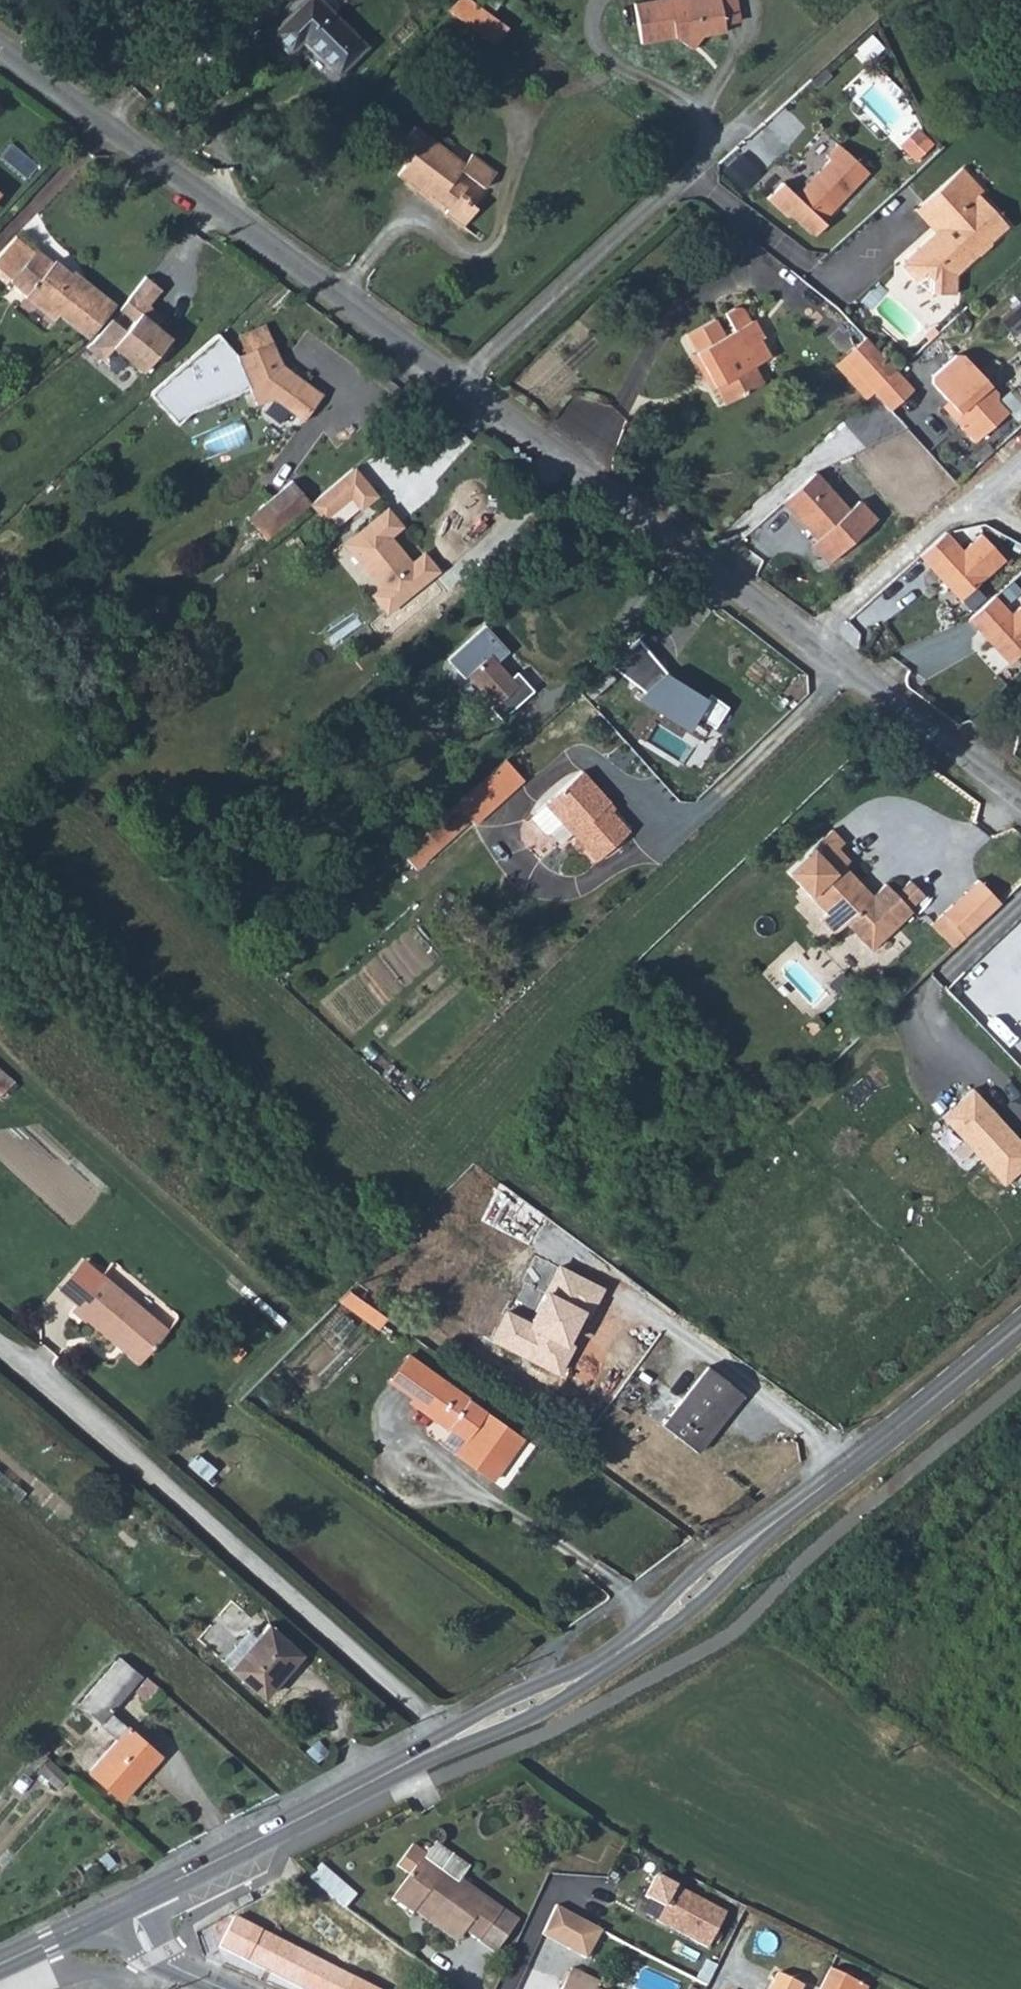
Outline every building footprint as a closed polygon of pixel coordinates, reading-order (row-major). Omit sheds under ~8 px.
[(342,70),(370,44),(330,0),(302,0),(274,26),(294,48),(308,35),(342,70)] [(512,21),(483,0),(454,0),(450,4),(499,41),(512,21)] [(727,0),(641,0),(647,36),(682,31),(693,28),(705,37),(712,29),(733,25),(731,17),(727,0)] [(731,17),(747,15),(743,0),(727,0),(731,17)] [(693,28),(682,31),(701,45),(705,37),(693,28)] [(900,144),(916,163),(936,146),(920,128),(900,144)] [(449,212),(466,225),(478,208),(461,194),(467,185),(455,177),(462,169),(491,190),(503,173),(477,155),(470,165),(419,129),(399,157),(411,167),(404,179),(425,194),(427,192),(449,210),(449,212)] [(817,238),(829,225),(826,222),(837,209),(833,205),(866,168),(836,142),(792,193),(782,184),(768,200),(788,218),(791,215),(817,238)] [(915,256),(927,269),(937,260),(943,267),(942,280),(966,281),(967,261),(1001,231),(1001,228),(1018,212),(989,181),(993,177),(973,155),(932,193),(952,215),(946,220),(916,248),(915,256)] [(946,220),(952,215),(932,193),(926,198),(946,220)] [(92,342),(120,306),(89,282),(87,286),(59,263),(56,266),(20,236),(0,262),(0,267),(18,282),(15,286),(31,298),(28,301),(58,325),(62,318),(92,342)] [(927,269),(942,280),(943,267),(937,260),(927,269)] [(149,276),(120,310),(134,322),(127,331),(114,320),(90,349),(106,362),(117,349),(150,375),(177,342),(159,328),(166,320),(152,308),(166,290),(149,276)] [(697,343),(717,379),(726,398),(766,377),(758,362),(767,357),(755,337),(764,331),(754,313),(750,315),(741,303),(734,301),(726,306),(735,323),(726,328),(715,311),(687,327),(697,343)] [(1013,336),(1020,330),(1020,306),(1002,321),(1013,336)] [(941,329),(951,320),(947,316),(937,324),(941,329)] [(232,336),(240,356),(274,344),(269,324),(232,336)] [(886,379),(908,359),(875,324),(854,344),(886,379)] [(921,347),(931,338),(923,329),(913,338),(921,347)] [(273,398),(289,411),(302,423),(323,398),(291,371),(280,363),(278,356),(274,344),(240,356),(216,333),(148,393),(178,425),(190,413),(249,389),(256,404),(266,401),(273,398)] [(711,382),(717,379),(697,343),(691,346),(711,382)] [(886,379),(854,344),(847,351),(879,386),(886,379)] [(957,356),(932,376),(932,383),(957,411),(956,423),(973,441),(1006,412),(996,402),(997,394),(965,355),(957,356)] [(908,359),(886,379),(902,396),(924,376),(908,359)] [(833,558),(890,505),(872,484),(861,495),(826,458),(794,488),(828,526),(815,538),(833,558)] [(377,491),(352,463),(309,499),(323,515),(350,493),(361,504),(377,491)] [(258,504),(276,527),(301,506),(309,499),(290,477),(258,504)] [(245,514),(265,536),(276,527),(258,504),(245,514)] [(389,506),(357,533),(364,541),(354,550),(385,586),(376,593),(390,610),(441,567),(427,549),(414,560),(391,532),(403,523),(389,506)] [(947,524),(921,547),(961,592),(1006,552),(982,526),(964,543),(947,524)] [(364,541),(357,533),(347,541),(354,550),(364,541)] [(1010,656),(1020,646),(1020,600),(1013,607),(996,588),(970,611),(1010,656)] [(520,682),(513,675),(500,660),(512,649),(489,624),(452,659),(468,677),(472,674),(500,702),(496,706),(506,718),(538,688),(527,676),(520,682)] [(637,640),(610,664),(641,690),(637,696),(688,729),(696,718),(713,728),(727,707),(709,694),(705,699),(666,674),(637,640)] [(520,669),(513,675),(520,682),(527,676),(520,669)] [(509,759),(460,805),(479,825),(529,779),(509,759)] [(548,826),(597,780),(586,769),(537,814),(548,826)] [(587,841),(617,811),(610,803),(614,800),(597,780),(548,826),(562,841),(575,828),(587,841)] [(635,829),(617,811),(587,841),(603,858),(635,829)] [(830,830),(813,846),(823,857),(837,845),(841,840),(830,830)] [(823,857),(813,846),(788,870),(829,912),(822,918),(835,934),(847,923),(872,948),(913,910),(909,906),(924,892),(910,878),(895,893),(885,882),(872,894),(867,899),(850,882),(856,877),(843,864),(848,858),(837,845),(823,857)] [(867,899),(872,894),(856,877),(850,882),(867,899)] [(966,890),(989,913),(1002,899),(980,877),(966,890)] [(943,912),(966,934),(989,913),(966,890),(943,912)] [(942,1119),(1005,1185),(1020,1170),(1020,1141),(973,1090),(942,1119)] [(89,1265),(57,1299),(70,1312),(72,1310),(123,1356),(154,1323),(89,1265)] [(353,1291),(343,1303),(379,1332),(389,1320),(353,1291)] [(747,1395),(712,1368),(664,1423),(698,1451),(747,1395)] [(471,1401),(434,1373),(413,1399),(447,1429),(471,1401)] [(471,1401),(447,1429),(463,1442),(486,1416),(471,1401)] [(521,1445),(486,1416),(463,1442),(452,1455),(487,1485),(521,1445)] [(741,1504),(747,1509),(756,1502),(749,1496),(741,1504)] [(293,1663),(262,1630),(248,1643),(242,1635),(212,1662),(247,1699),(265,1683),(268,1686),(293,1663)] [(127,1671),(105,1652),(63,1698),(87,1717),(127,1671)] [(107,1792),(148,1750),(114,1720),(74,1763),(107,1792)] [(407,1912),(409,1911),(417,1900),(429,1909),(425,1913),(458,1937),(462,1932),(475,1942),(499,1910),(483,1899),(479,1905),(451,1885),(457,1878),(468,1863),(431,1837),(420,1852),(409,1843),(396,1861),(407,1870),(388,1897),(407,1912)] [(346,1907),(358,1893),(323,1862),(310,1876),(346,1907)] [(483,1899),(457,1878),(451,1885),(479,1905),(483,1899)] [(724,1915),(664,1886),(659,1896),(657,1902),(660,1907),(663,1912),(658,1923),(707,1949),(724,1915)] [(302,1894),(289,1887),(283,1900),(295,1907),(302,1894)] [(607,1920),(562,1898),(547,1926),(592,1949),(607,1920)] [(417,1900),(409,1911),(454,1942),(458,1937),(425,1913),(429,1909),(417,1900)] [(499,1910),(475,1942),(491,1954),(515,1922),(499,1910)] [(218,1952),(260,1971),(273,1939),(238,1924),(228,1931),(218,1952)] [(273,1939),(260,1971),(276,1978),(289,1947),(273,1939)] [(276,1978),(300,1988),(347,1988),(352,1976),(289,1947),(276,1978)] [(595,1987),(597,1983),(567,1969),(558,1988),(599,1988),(595,1987)] [(803,1984),(777,1971),(769,1988),(800,1988),(803,1984)] [(822,1988),(857,1988),(859,1985),(830,1971),(822,1988)] [(347,1988),(379,1988),(352,1976),(347,1988)]
